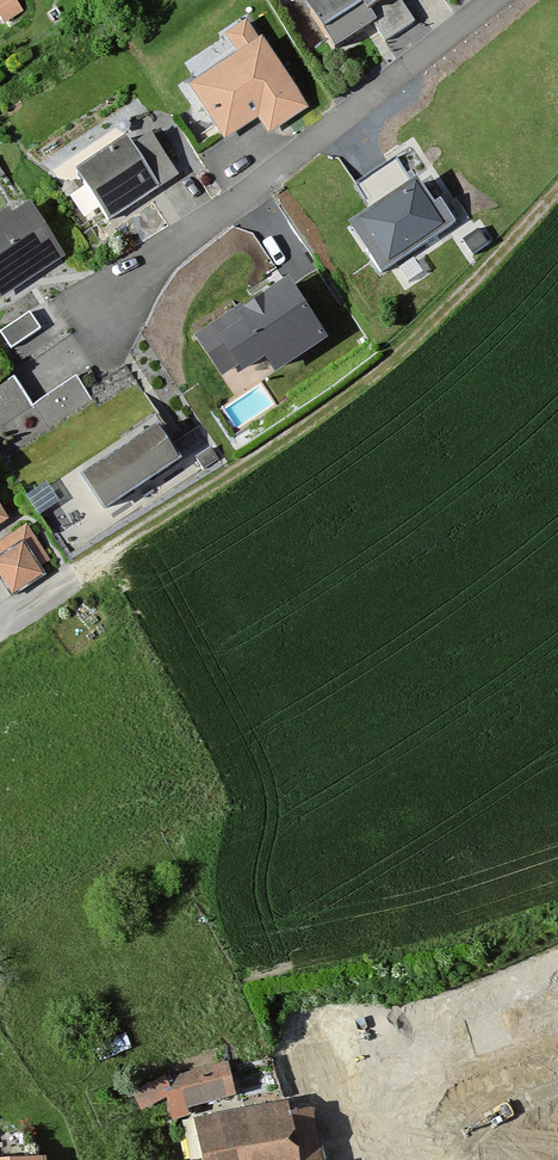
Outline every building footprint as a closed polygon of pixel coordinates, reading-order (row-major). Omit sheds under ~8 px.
[(333,44),(374,19),(387,40),(414,23),(399,0),(306,0),(333,44)] [(241,48),(263,32),(251,14),(228,30),(241,48)] [(260,41),(191,90),(225,138),(255,117),(269,137),(309,109),(260,41)] [(126,140),(77,171),(108,219),(157,187),(126,140)] [(417,183),(351,227),(381,272),(455,223),(442,203),(434,208),(417,183)] [(1,295),(61,256),(31,209),(13,221),(8,213),(0,218),(0,294),(1,295)] [(488,245),(478,230),(463,241),(473,256),(488,245)] [(238,305),(197,333),(224,374),(236,366),(242,376),(265,361),(275,375),(326,340),(290,287),(246,317),(238,305)] [(30,314),(1,334),(12,349),(40,329),(30,314)] [(14,379),(0,388),(0,458),(1,460),(92,400),(77,378),(32,407),(14,379)] [(156,431),(82,479),(104,512),(178,463),(156,431)] [(0,561),(0,577),(13,598),(46,576),(41,568),(51,561),(28,526),(0,544),(0,558),(1,560),(0,561)] [(460,1032),(486,1094),(557,1064),(557,991),(460,1032)] [(331,1038),(263,1067),(280,1106),(283,1113),(351,1084),(331,1038)] [(165,1071),(129,1086),(138,1109),(167,1097),(176,1118),(239,1091),(228,1064),(172,1087),(165,1071)] [(184,1116),(189,1159),(285,1159),(280,1106),(184,1116)] [(283,1114),(289,1159),(341,1159),(334,1107),(283,1114)] [(365,1159),(523,1159),(504,1115),(445,1140),(441,1129),(365,1159)]
